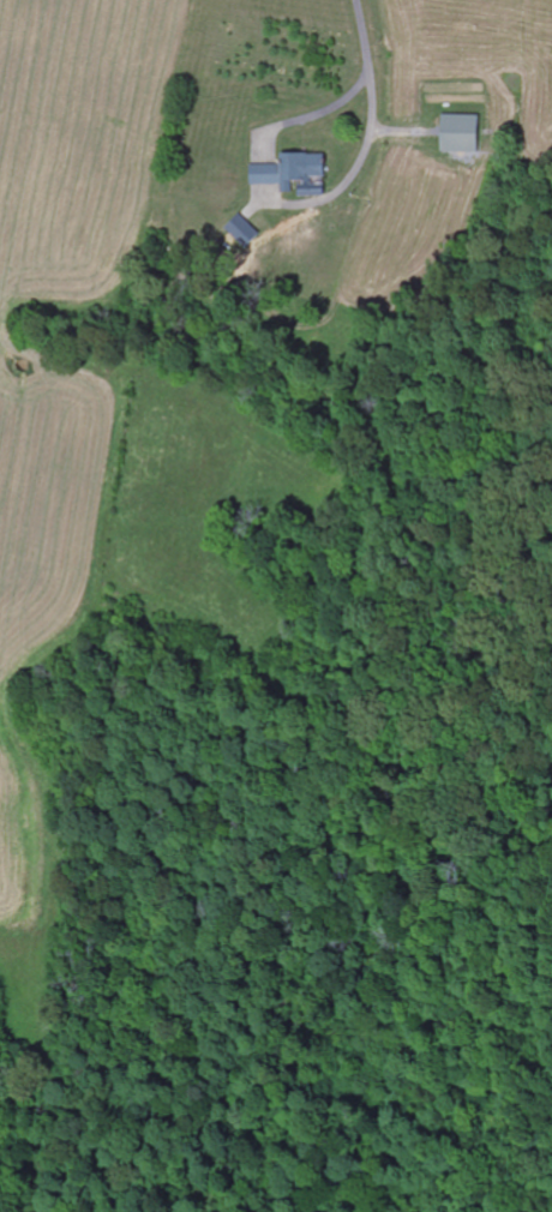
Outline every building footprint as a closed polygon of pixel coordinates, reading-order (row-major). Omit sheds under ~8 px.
[(481,155),(482,116),(445,116),(444,154),(481,155)] [(253,166),(253,187),(284,186),(284,194),(296,193),(296,181),(327,181),(327,154),(284,155),(284,166),(253,166)] [(263,235),(242,215),(228,229),(249,249),(263,235)]
